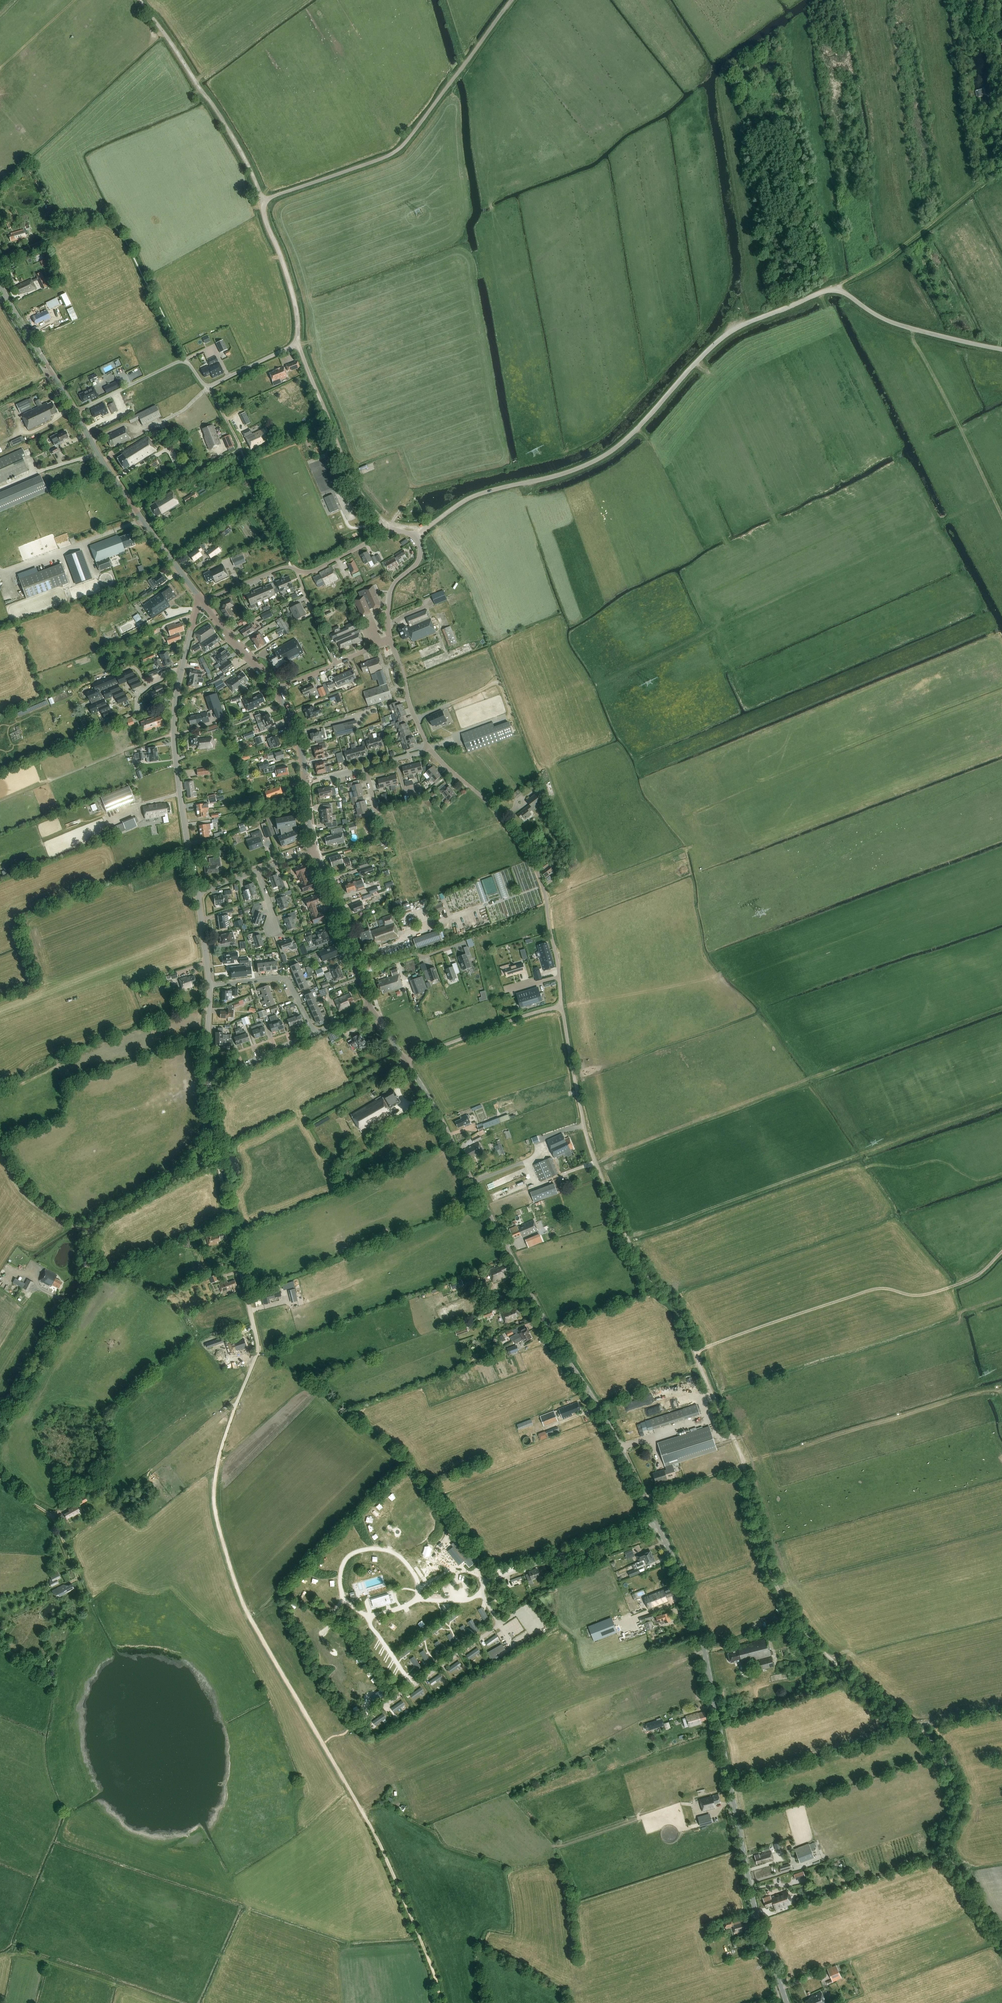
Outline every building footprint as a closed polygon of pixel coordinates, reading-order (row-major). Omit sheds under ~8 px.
[(975,91),(977,97),(983,96),(982,94),(985,93),(983,89),(975,91)] [(11,233),(11,235),(9,236),(11,242),(26,237),(25,235),(28,235),(28,234),(27,231),(26,231),(26,230),(30,229),(28,222),(24,224),(25,228),(23,229),(23,230),(11,233)] [(48,288),(43,275),(37,278),(43,290),(48,288)] [(56,283),(52,276),(47,279),(51,286),(56,283)] [(32,279),(15,287),(19,295),(27,291),(28,293),(36,289),(32,279)] [(65,292),(60,295),(65,307),(71,304),(65,292)] [(56,298),(45,303),(48,309),(59,304),(56,298)] [(66,309),(72,320),(77,317),(72,306),(66,309)] [(46,310),(32,317),(35,324),(44,320),(45,322),(51,319),(46,310)] [(202,339),(205,344),(210,342),(207,336),(202,339)] [(227,349),(222,340),(215,343),(220,353),(227,349)] [(210,366),(201,370),(205,377),(211,375),(213,378),(224,373),(216,356),(207,360),(210,366)] [(291,369),(291,371),(300,368),(297,361),(294,362),(294,363),(289,365),(286,366),(288,371),(291,369)] [(273,371),(273,372),(270,374),(273,382),(279,379),(280,380),(287,377),(283,367),(273,371)] [(108,386),(104,388),(107,393),(111,391),(121,387),(118,382),(118,381),(108,386)] [(94,387),(79,395),(83,403),(91,399),(92,400),(98,397),(94,387)] [(38,407),(21,415),(29,431),(52,419),(50,416),(57,413),(52,402),(48,405),(47,403),(42,405),(41,404),(42,404),(39,399),(35,401),(37,406),(37,405),(38,407)] [(27,401),(17,406),(20,412),(30,408),(27,401)] [(104,403),(90,410),(94,418),(102,414),(103,416),(109,413),(104,403)] [(117,410),(113,403),(107,405),(111,413),(117,410)] [(128,419),(131,424),(140,419),(143,426),(161,417),(155,405),(128,419)] [(245,412),(239,415),(244,425),(250,422),(248,418),(249,417),(248,416),(247,416),(245,412)] [(213,425),(202,429),(205,437),(204,437),(209,450),(221,445),(213,425)] [(109,435),(109,436),(106,438),(110,447),(114,445),(114,446),(130,439),(125,427),(109,435)] [(270,436),(265,427),(252,434),(249,429),(242,432),(251,450),(266,443),(264,439),(270,436)] [(57,434),(50,437),(55,447),(64,442),(64,441),(69,438),(65,431),(58,435),(57,434)] [(121,453),(122,455),(116,458),(123,470),(129,466),(130,467),(134,464),(134,465),(157,451),(147,436),(121,453)] [(10,444),(13,443),(13,445),(25,442),(23,437),(9,440),(10,444)] [(22,457),(26,455),(23,449),(19,450),(0,459),(0,484),(28,471),(22,457)] [(158,458),(148,464),(151,469),(161,463),(158,458)] [(48,492),(41,476),(0,493),(0,512),(48,492)] [(156,501),(156,502),(149,507),(155,517),(161,514),(162,516),(180,504),(172,491),(156,501)] [(187,503),(197,496),(194,492),(183,498),(187,503)] [(339,510),(333,495),(325,498),(331,513),(339,510)] [(227,525),(215,534),(220,540),(232,531),(227,525)] [(68,533),(55,536),(57,542),(70,539),(68,533)] [(112,566),(109,558),(122,553),(122,552),(125,551),(124,549),(135,545),(131,533),(120,537),(117,536),(90,546),(99,571),(112,566)] [(206,552),(211,559),(218,554),(217,553),(221,551),(220,550),(222,549),(218,543),(207,551),(206,552)] [(194,552),(190,555),(194,561),(201,555),(200,554),(201,553),(200,552),(202,550),(204,549),(206,552),(207,551),(205,548),(205,547),(205,546),(204,544),(203,544),(199,547),(194,551),(194,552)] [(394,557),(385,563),(389,570),(395,566),(396,567),(399,565),(396,560),(406,554),(404,550),(395,555),(396,557),(395,558),(394,557)] [(65,557),(76,585),(92,579),(82,551),(65,557)] [(371,558),(368,552),(361,556),(365,564),(372,561),(374,565),(378,563),(374,556),(371,558)] [(242,553),(231,558),(234,566),(245,562),(242,553)] [(347,564),(352,574),(359,570),(354,560),(347,564)] [(69,583),(61,564),(19,579),(26,599),(69,583)] [(222,566),(203,574),(207,583),(214,580),(215,583),(227,577),(222,566)] [(319,573),(320,574),(313,578),(318,588),(325,584),(326,586),(338,579),(332,567),(319,573)] [(157,586),(158,586),(166,581),(161,574),(154,579),(153,578),(148,581),(153,589),(157,586)] [(282,579),(287,590),(288,593),(291,592),(294,591),(293,588),(288,577),(282,579)] [(281,593),(287,590),(282,579),(276,582),(279,588),(276,589),(277,593),(280,592),(281,593)] [(275,595),(275,594),(277,593),(276,589),(273,590),(270,584),(264,587),(269,598),(275,595)] [(374,609),(382,606),(373,586),(365,589),(358,592),(360,598),(354,600),(356,607),(357,606),(360,614),(359,615),(360,618),(371,613),(370,610),(374,608),(374,609)] [(169,587),(143,605),(152,619),(170,607),(167,602),(176,596),(169,587)] [(263,600),(269,598),(264,587),(258,589),(263,600)] [(151,589),(147,593),(146,591),(141,595),(144,598),(148,594),(149,595),(153,592),(151,589)] [(252,592),(257,603),(263,600),(258,589),(252,592)] [(444,591),(431,596),(435,605),(447,600),(444,591)] [(254,604),(257,603),(252,592),(246,594),(251,605),(252,608),(253,608),(252,608),(255,607),(254,604)] [(222,608),(222,609),(221,609),(228,619),(233,616),(229,609),(229,607),(232,605),(230,600),(224,602),(224,603),(223,604),(223,605),(222,605),(222,606),(222,607),(222,608)] [(293,614),(303,609),(300,603),(290,608),(293,614)] [(306,615),(303,609),(293,614),(296,620),(306,615)] [(407,628),(406,626),(399,629),(404,640),(410,637),(413,643),(436,633),(430,619),(427,610),(406,618),(410,626),(407,628)] [(270,611),(261,615),(263,621),(272,616),(270,611)] [(136,622),(142,618),(138,613),(133,616),(136,622)] [(276,621),(280,628),(285,625),(287,624),(285,621),(284,622),(281,618),(276,621)] [(176,636),(167,639),(169,645),(175,643),(175,641),(181,639),(179,635),(178,633),(184,631),(181,623),(175,626),(175,624),(167,626),(170,636),(176,634),(176,636)] [(354,645),(362,641),(359,634),(361,633),(359,628),(356,629),(354,623),(346,626),(346,628),(340,631),(339,627),(333,629),(335,633),(330,635),(332,640),(334,639),(336,643),(338,643),(340,649),(354,644),(354,645)] [(252,624),(241,631),(245,637),(249,634),(250,635),(260,628),(258,625),(254,628),(252,624)] [(204,627),(195,634),(201,643),(215,633),(210,625),(205,628),(204,627)] [(285,625),(280,628),(275,631),(278,635),(283,632),(284,635),(290,632),(285,625)] [(449,647),(458,643),(451,627),(442,630),(449,647)] [(264,638),(260,633),(258,635),(252,639),(255,644),(264,638)] [(200,645),(205,653),(214,647),(213,645),(220,641),(216,634),(200,645)] [(264,645),(267,643),(264,638),(255,644),(257,649),(264,645)] [(274,651),(277,656),(270,660),(275,670),(287,664),(286,663),(303,653),(295,639),(274,651)] [(224,660),(230,656),(226,650),(214,658),(221,667),(226,663),(224,660)] [(169,658),(168,656),(169,655),(169,654),(168,653),(167,652),(166,653),(166,652),(159,655),(161,659),(158,660),(158,659),(154,661),(155,663),(169,658)] [(202,670),(208,668),(205,662),(203,657),(198,659),(200,664),(202,670)] [(166,666),(171,664),(173,663),(171,659),(169,660),(169,658),(156,663),(157,667),(160,665),(162,668),(166,666)] [(367,662),(367,663),(361,665),(363,673),(370,671),(371,674),(383,670),(379,658),(367,662)] [(226,663),(221,667),(220,668),(224,674),(234,667),(229,661),(226,663)] [(94,689),(86,692),(89,701),(91,700),(93,705),(89,707),(92,714),(100,711),(101,714),(102,713),(105,719),(114,715),(112,710),(111,710),(108,704),(106,705),(104,700),(114,696),(115,699),(116,699),(118,704),(128,700),(125,695),(124,695),(122,689),(120,690),(118,685),(128,681),(129,684),(130,684),(132,689),(141,685),(139,680),(138,680),(136,675),(134,675),(132,669),(122,674),(123,675),(116,677),(117,678),(115,679),(113,675),(92,685),(94,689)] [(189,677),(190,677),(201,679),(202,672),(190,670),(189,677)] [(327,684),(329,689),(337,686),(338,688),(357,680),(353,670),(334,678),(333,677),(331,676),(330,677),(329,679),(330,681),(332,681),(332,682),(327,684)] [(383,670),(376,673),(371,674),(373,681),(378,679),(380,687),(387,684),(383,670)] [(222,673),(218,675),(219,677),(214,680),(216,683),(221,680),(225,678),(223,675),(222,673)] [(234,678),(233,677),(226,682),(234,693),(241,687),(240,686),(248,680),(242,673),(234,678)] [(197,682),(202,683),(203,679),(201,679),(190,677),(188,687),(196,688),(197,682)] [(216,683),(214,684),(218,691),(221,689),(220,687),(224,685),(221,680),(216,683)] [(364,692),(368,707),(392,699),(387,684),(380,687),(364,692)] [(154,688),(155,691),(150,693),(153,700),(162,696),(161,693),(164,692),(161,685),(154,688)] [(316,691),(314,686),(302,691),(305,696),(310,694),(311,696),(314,695),(315,696),(318,694),(316,691)] [(342,702),(339,693),(330,697),(331,702),(336,700),(338,704),(342,702)] [(224,717),(217,694),(205,697),(209,711),(213,710),(216,719),(224,717)] [(249,698),(248,698),(243,700),(247,711),(260,706),(259,704),(264,702),(261,694),(253,698),(252,697),(249,698)] [(394,710),(396,714),(404,710),(402,704),(399,705),(397,702),(388,706),(391,712),(394,710)] [(314,707),(304,711),(308,719),(317,716),(316,715),(321,713),(319,707),(314,709),(314,707)] [(395,717),(398,723),(401,721),(401,722),(405,720),(403,717),(407,716),(404,710),(396,714),(397,716),(395,717)] [(432,717),(429,718),(432,726),(435,725),(436,726),(447,721),(442,711),(431,716),(432,717)] [(190,717),(191,718),(188,718),(190,725),(200,723),(200,724),(209,722),(207,713),(190,717)] [(255,716),(258,724),(271,718),(269,714),(264,716),(263,714),(260,715),(260,714),(255,716)] [(141,723),(142,726),(144,732),(158,727),(164,725),(161,717),(155,719),(154,717),(140,722),(141,723)] [(271,718),(258,724),(259,727),(261,732),(271,728),(270,725),(273,724),(271,718)] [(398,729),(400,733),(409,729),(406,723),(403,725),(401,722),(401,721),(398,723),(394,724),(397,730),(398,729)] [(494,727),(493,723),(473,730),(467,732),(461,734),(468,753),(514,737),(508,722),(494,727)] [(336,737),(355,732),(353,725),(348,726),(348,723),(333,727),(336,737)] [(9,734),(12,741),(20,737),(18,734),(21,733),(18,726),(15,727),(17,730),(9,734)] [(320,732),(311,734),(313,742),(316,741),(317,744),(323,742),(323,739),(326,739),(324,729),(321,729),(322,732),(320,732)] [(411,735),(409,729),(400,733),(401,736),(399,736),(402,742),(405,741),(409,739),(408,736),(411,735)] [(373,734),(370,735),(374,748),(379,747),(377,738),(374,738),(373,734)] [(369,750),(374,748),(370,735),(368,735),(370,740),(366,741),(369,750)] [(263,743),(260,736),(255,738),(257,745),(263,743)] [(280,745),(277,736),(267,739),(271,749),(280,745)] [(197,737),(190,738),(191,746),(198,746),(198,749),(213,747),(212,738),(197,739),(197,737)] [(416,743),(414,737),(409,739),(405,741),(406,744),(405,745),(407,751),(414,748),(413,745),(416,743)] [(363,746),(360,747),(362,756),(368,755),(365,744),(364,741),(362,742),(363,746)] [(314,748),(315,754),(324,752),(323,748),(326,748),(325,743),(319,744),(320,747),(314,748)] [(355,744),(353,744),(357,758),(362,756),(360,747),(357,748),(355,744)] [(146,756),(157,754),(157,748),(148,749),(149,753),(146,753),(146,756)] [(347,761),(352,759),(349,750),(347,751),(346,748),(344,748),(345,751),(347,761)] [(275,754),(275,752),(267,754),(268,759),(275,757),(276,760),(284,758),(283,752),(275,754)] [(146,756),(143,756),(139,757),(139,761),(143,760),(143,758),(146,758),(147,762),(158,761),(157,754),(146,756)] [(260,770),(269,767),(267,761),(258,764),(260,770)] [(317,763),(315,763),(317,769),(325,767),(325,764),(328,763),(327,761),(317,763)] [(417,773),(424,771),(426,767),(422,768),(421,762),(414,764),(417,773)] [(408,766),(412,779),(414,779),(414,776),(413,775),(412,775),(417,773),(414,764),(408,766)] [(274,766),(264,769),(265,774),(275,771),(275,773),(272,773),(273,778),(288,775),(286,766),(274,769),(274,766)] [(325,767),(317,769),(318,774),(331,771),(329,766),(325,767)] [(412,779),(408,766),(402,767),(405,777),(409,775),(410,776),(409,777),(410,780),(412,779)] [(427,767),(426,767),(424,771),(425,772),(430,778),(437,771),(433,766),(432,767),(429,770),(427,767)] [(198,776),(209,775),(208,768),(197,769),(198,776)] [(442,776),(437,771),(430,778),(427,780),(428,782),(430,780),(430,779),(431,779),(434,782),(439,779),(442,776)] [(396,775),(390,777),(394,790),(396,789),(395,787),(394,786),(394,785),(399,784),(396,775)] [(390,777),(384,778),(386,787),(391,786),(391,787),(391,788),(391,791),(394,790),(390,777)] [(380,789),(386,787),(384,778),(378,780),(379,785),(377,786),(378,789),(380,789)] [(193,781),(183,783),(184,790),(186,790),(188,798),(197,797),(196,792),(195,792),(193,781)] [(352,787),(353,792),(362,790),(360,784),(354,785),(353,782),(347,784),(348,788),(352,787)] [(129,786),(101,798),(107,813),(135,801),(129,786)] [(445,786),(439,791),(442,794),(443,793),(449,801),(456,795),(449,787),(447,789),(445,786)] [(280,787),(265,792),(267,799),(282,793),(280,787)] [(330,787),(318,790),(320,798),(332,795),(336,794),(335,792),(334,788),(331,789),(330,787)] [(355,805),(356,810),(366,807),(365,801),(359,802),(357,797),(364,796),(362,790),(353,792),(354,797),(351,797),(353,805),(355,805)] [(511,795),(513,798),(516,796),(518,797),(522,794),(519,790),(511,795)] [(527,801),(530,805),(517,815),(521,819),(524,817),(526,820),(531,815),(530,812),(542,803),(535,795),(527,801)] [(165,803),(143,807),(145,819),(164,816),(163,814),(170,813),(169,804),(166,805),(165,803)] [(320,810),(321,817),(332,815),(331,805),(323,806),(323,810),(320,810)] [(368,813),(366,807),(356,810),(357,814),(355,815),(356,820),(362,818),(361,815),(368,813)] [(333,822),(332,815),(321,817),(322,824),(325,823),(326,827),(328,826),(333,825),(333,822)] [(278,837),(281,847),(299,840),(295,830),(293,827),(296,826),(294,816),(275,819),(277,830),(280,829),(280,833),(279,833),(279,835),(281,834),(281,836),(278,837)] [(122,824),(117,826),(120,833),(125,831),(126,831),(132,829),(137,826),(133,817),(126,820),(121,822),(122,824)] [(274,834),(268,818),(265,819),(272,835),(274,834)] [(209,837),(209,834),(211,834),(210,824),(199,826),(201,838),(209,837)] [(267,826),(262,828),(266,838),(271,837),(268,826),(267,826)] [(325,838),(326,845),(336,843),(337,845),(345,843),(341,827),(330,830),(332,835),(327,837),(327,838),(325,838)] [(250,851),(253,850),(263,846),(259,837),(262,836),(260,831),(251,834),(252,837),(246,840),(248,847),(250,851)] [(340,855),(329,859),(332,867),(344,863),(345,867),(351,865),(349,858),(341,861),(340,855)] [(207,863),(208,866),(204,867),(205,874),(218,872),(217,867),(221,866),(220,857),(208,858),(209,863),(207,863)] [(547,863),(547,862),(543,865),(544,865),(543,866),(545,869),(541,872),(548,881),(551,878),(549,876),(554,872),(552,869),(554,867),(550,861),(547,863)] [(298,875),(300,880),(305,878),(304,873),(308,872),(307,869),(308,868),(306,867),(305,864),(302,865),(300,864),(299,866),(294,868),(297,876),(298,875)] [(372,865),(358,869),(360,874),(373,870),(372,865)] [(270,880),(269,882),(271,883),(273,888),(277,887),(279,889),(285,887),(282,881),(279,882),(277,875),(274,876),(272,875),(271,877),(269,878),(270,880)] [(300,880),(301,885),(300,885),(303,893),(309,890),(311,891),(311,889),(314,888),(313,886),(314,884),(312,883),(311,881),(307,882),(305,878),(300,880)] [(346,889),(350,888),(362,884),(363,884),(361,878),(352,881),(351,879),(350,879),(348,879),(347,880),(348,884),(344,885),(346,889)] [(481,881),(476,883),(480,895),(486,893),(481,881)] [(243,891),(246,901),(253,899),(252,896),(256,894),(254,889),(255,887),(253,886),(253,884),(250,884),(248,883),(247,885),(245,886),(246,890),(243,891)] [(346,889),(347,893),(351,892),(351,893),(359,890),(359,891),(364,889),(362,884),(350,888),(346,889)] [(227,896),(223,896),(223,895),(217,896),(217,897),(214,898),(215,906),(224,904),(224,903),(228,903),(227,896)] [(309,907),(310,912),(316,910),(314,905),(318,904),(317,901),(318,899),(316,899),(316,896),(313,897),(311,896),(310,898),(305,900),(308,907),(309,907)] [(286,902),(284,897),(277,899),(280,910),(283,909),(285,910),(286,908),(288,907),(287,905),(288,903),(286,902)] [(394,909),(402,905),(401,903),(400,900),(391,903),(393,907),(394,909)] [(357,903),(357,904),(352,906),(354,913),(363,909),(361,906),(363,905),(361,902),(357,903)] [(442,902),(434,905),(436,913),(445,910),(442,902)] [(258,925),(262,915),(257,913),(258,910),(260,906),(259,903),(253,905),(253,908),(251,912),(252,915),(253,915),(253,917),(251,918),(252,920),(251,923),(253,923),(254,925),(256,924),(258,925)] [(318,914),(316,910),(310,912),(312,916),(311,917),(314,924),(319,922),(321,923),(322,921),(324,921),(323,918),(324,916),(322,915),(322,913),(318,914)] [(287,915),(289,918),(284,919),(288,930),(290,929),(292,930),(293,928),(295,927),(294,925),(295,923),(293,922),(293,920),(295,919),(296,917),(294,912),(287,915)] [(373,930),(376,938),(373,940),(375,946),(399,938),(394,923),(394,922),(392,916),(383,919),(385,926),(373,930)] [(462,917),(456,918),(460,932),(465,931),(462,917)] [(312,940),(327,934),(324,928),(316,932),(317,935),(312,936),(311,936),(307,937),(308,941),(312,940)] [(373,930),(370,931),(370,929),(359,933),(362,943),(373,940),(376,938),(373,930)] [(416,948),(442,941),(439,930),(413,937),(416,948)] [(231,942),(232,943),(235,942),(233,932),(219,936),(221,944),(231,942)] [(254,933),(247,936),(249,941),(252,943),(254,942),(254,943),(253,945),(255,946),(256,948),(258,947),(260,948),(261,946),(264,946),(260,935),(255,937),(254,933)] [(315,946),(329,941),(327,934),(312,940),(315,946)] [(469,947),(475,945),(472,937),(466,939),(469,947)] [(295,943),(292,945),(292,944),(293,942),(291,941),(290,939),(279,943),(282,950),(288,948),(292,950),(297,948),(295,943)] [(547,943),(538,946),(540,952),(539,952),(541,957),(540,958),(544,971),(555,968),(547,943)] [(323,961),(337,955),(334,946),(319,952),(323,961)] [(467,946),(464,948),(466,954),(459,957),(464,970),(471,968),(469,962),(467,963),(466,960),(468,960),(467,956),(470,955),(467,946)] [(228,955),(222,956),(223,959),(223,964),(228,963),(234,962),(234,960),(238,960),(237,952),(232,953),(228,954),(228,955)] [(244,964),(245,966),(230,968),(231,978),(247,976),(247,975),(252,974),(250,963),(250,961),(248,961),(248,958),(239,959),(240,964),(244,964)] [(293,973),(300,969),(298,963),(290,967),(293,973)] [(457,978),(456,974),(460,972),(456,963),(452,964),(453,966),(446,969),(447,974),(450,973),(451,976),(449,976),(450,980),(457,978)] [(513,970),(507,971),(509,978),(515,976),(515,975),(517,975),(517,976),(521,975),(521,974),(528,972),(525,964),(512,968),(513,970)] [(326,977),(341,972),(338,965),(329,969),(331,972),(325,975),(326,977)] [(311,966),(305,968),(308,973),(307,974),(308,977),(313,975),(312,972),(313,971),(311,966)] [(423,969),(426,979),(429,978),(430,980),(438,977),(434,966),(423,969)] [(303,975),(300,969),(293,973),(295,979),(303,975)] [(379,981),(380,985),(379,986),(380,990),(382,990),(383,994),(403,987),(397,969),(391,971),(393,976),(379,981)] [(343,978),(341,972),(326,977),(327,980),(333,978),(334,981),(343,978)] [(306,982),(303,975),(295,979),(298,985),(306,982)] [(187,978),(187,976),(179,979),(182,990),(194,986),(193,985),(197,984),(194,976),(190,977),(187,978)] [(428,991),(423,977),(411,981),(416,995),(428,991)] [(308,987),(306,982),(298,985),(300,991),(308,987)] [(262,994),(259,996),(259,997),(271,993),(268,985),(257,989),(258,992),(261,991),(262,994)] [(521,1007),(542,1001),(538,988),(517,995),(521,1007)] [(232,1000),(232,996),(237,996),(237,990),(232,989),(232,992),(228,992),(228,991),(222,991),(222,1000),(232,1000)] [(325,989),(319,991),(321,997),(327,995),(325,989)] [(305,995),(307,1002),(314,999),(318,997),(317,996),(314,997),(312,994),(316,992),(315,990),(311,992),(309,993),(305,995)] [(261,1002),(262,1003),(273,999),(271,993),(259,997),(260,998),(263,997),(264,1001),(261,1002)] [(350,993),(334,1000),(339,1011),(350,1007),(348,1003),(353,1001),(350,993)] [(243,1002),(245,1001),(244,999),(238,1001),(238,1002),(233,1004),(234,1007),(239,1005),(240,1006),(244,1004),(243,1002)] [(275,1005),(273,999),(262,1003),(262,1004),(265,1003),(267,1007),(275,1005)] [(310,1008),(317,1005),(321,1003),(320,1001),(316,1003),(314,999),(307,1002),(310,1008)] [(312,1013),(319,1010),(323,1009),(322,1007),(318,1008),(317,1005),(310,1008),(312,1013)] [(228,1012),(220,1011),(220,1018),(228,1019),(228,1017),(233,1017),(233,1010),(228,1010),(228,1012)] [(315,1019),(322,1016),(325,1014),(325,1012),(321,1014),(319,1010),(312,1013),(315,1019)] [(289,1027),(296,1024),(292,1015),(291,1012),(288,1013),(290,1019),(287,1020),(289,1027)] [(300,1016),(296,1017),(295,1014),(292,1015),(296,1024),(302,1022),(301,1018),(300,1016)] [(272,1016),(278,1031),(284,1028),(281,1021),(278,1022),(276,1015),(272,1016)] [(272,1033),(278,1031),(272,1016),(270,1017),(272,1024),(269,1025),(272,1033)] [(260,1037),(266,1035),(262,1023),(256,1025),(260,1037)] [(255,1039),(260,1037),(256,1025),(251,1027),(255,1039)] [(228,1035),(223,1035),(223,1028),(218,1028),(218,1033),(216,1033),(215,1039),(232,1039),(231,1035),(228,1035)] [(239,1033),(237,1028),(234,1029),(237,1037),(234,1038),(236,1045),(243,1043),(240,1036),(239,1033)] [(328,1035),(331,1041),(334,1039),(335,1040),(340,1037),(337,1031),(334,1032),(328,1035)] [(249,1041),(247,1034),(240,1036),(243,1043),(249,1041)] [(352,1041),(351,1040),(349,1042),(352,1047),(353,1046),(355,1049),(359,1048),(359,1049),(363,1047),(364,1048),(367,1046),(366,1044),(367,1044),(366,1042),(366,1041),(366,1040),(365,1039),(364,1039),(363,1038),(360,1034),(353,1039),(354,1040),(352,1041)] [(362,1133),(392,1115),(389,1110),(401,1103),(394,1091),(383,1098),(382,1096),(351,1114),(362,1133)] [(483,1125),(478,1127),(479,1131),(501,1123),(506,1121),(510,1120),(508,1114),(499,1118),(483,1124),(483,1125)] [(461,1118),(461,1119),(455,1122),(458,1128),(464,1125),(465,1127),(471,1124),(469,1119),(471,1118),(469,1115),(468,1116),(467,1115),(461,1118)] [(478,1133),(472,1137),(475,1143),(482,1139),(481,1136),(485,1133),(484,1130),(478,1133)] [(507,1132),(507,1131),(504,1132),(507,1140),(512,1137),(510,1131),(507,1132)] [(565,1140),(562,1134),(547,1141),(555,1158),(557,1157),(559,1156),(574,1149),(569,1138),(565,1140)] [(471,1147),(464,1150),(468,1158),(476,1154),(477,1156),(484,1152),(479,1143),(471,1147)] [(498,1145),(495,1146),(499,1155),(502,1154),(505,1153),(501,1144),(498,1145)] [(552,1157),(534,1165),(541,1181),(559,1174),(552,1157)] [(554,1184),(532,1192),(536,1202),(558,1194),(554,1184)] [(518,1227),(517,1226),(509,1229),(514,1239),(521,1236),(522,1238),(538,1231),(534,1220),(518,1227)] [(211,1231),(206,1233),(207,1237),(206,1237),(209,1246),(218,1244),(217,1242),(226,1239),(224,1230),(218,1232),(218,1233),(212,1235),(211,1231)] [(500,1265),(488,1271),(494,1283),(505,1277),(504,1274),(508,1272),(504,1263),(500,1265)] [(342,1276),(339,1264),(333,1266),(336,1277),(342,1276)] [(193,1271),(195,1276),(204,1272),(201,1266),(198,1267),(198,1269),(193,1271)] [(51,1285),(59,1289),(62,1282),(55,1279),(57,1275),(45,1269),(40,1281),(51,1286),(51,1285)] [(211,1284),(218,1281),(215,1275),(209,1278),(211,1284)] [(452,1289),(464,1284),(462,1279),(450,1284),(452,1289)] [(23,1289),(29,1292),(33,1283),(27,1280),(23,1289)] [(232,1293),(235,1292),(234,1289),(237,1287),(234,1281),(227,1283),(227,1281),(218,1284),(222,1293),(231,1290),(232,1293)] [(298,1301),(294,1288),(288,1290),(291,1302),(298,1301)] [(270,1303),(269,1299),(281,1296),(280,1291),(268,1294),(268,1293),(261,1294),(264,1305),(270,1303)] [(511,1310),(511,1309),(501,1313),(506,1324),(517,1319),(516,1318),(520,1316),(519,1312),(521,1311),(519,1307),(517,1308),(517,1307),(511,1310)] [(492,1310),(483,1313),(485,1318),(494,1314),(492,1310)] [(514,1341),(529,1332),(526,1327),(518,1331),(519,1334),(516,1335),(510,1338),(512,1342),(514,1341)] [(532,1338),(529,1332),(514,1341),(516,1344),(523,1340),(525,1342),(532,1338)] [(206,1343),(207,1347),(218,1343),(217,1339),(206,1343)] [(237,1341),(228,1344),(231,1352),(240,1349),(241,1351),(248,1349),(244,1339),(239,1341),(239,1342),(238,1342),(237,1341)] [(512,1347),(507,1348),(509,1354),(514,1353),(519,1351),(517,1345),(512,1347)] [(659,1399),(656,1393),(643,1398),(646,1404),(659,1399)] [(578,1402),(559,1409),(563,1420),(573,1416),(572,1414),(581,1410),(578,1402)] [(645,1421),(641,1423),(642,1429),(647,1427),(648,1431),(700,1415),(697,1405),(645,1421)] [(558,1422),(554,1411),(540,1416),(544,1427),(558,1422)] [(519,1430),(533,1425),(531,1420),(517,1425),(519,1430)] [(672,1464),(717,1450),(709,1427),(658,1444),(665,1466),(666,1466),(667,1469),(653,1474),(656,1483),(667,1479),(666,1475),(675,1472),(672,1464)] [(541,1440),(548,1437),(546,1431),(538,1434),(541,1440)] [(72,1517),(80,1513),(81,1514),(85,1512),(83,1507),(78,1509),(76,1506),(68,1510),(69,1512),(64,1515),(66,1520),(72,1517)] [(469,1566),(477,1560),(471,1552),(472,1551),(469,1547),(468,1549),(459,1538),(453,1543),(455,1546),(454,1547),(469,1566)] [(639,1562),(640,1561),(653,1556),(651,1551),(637,1556),(639,1562)] [(655,1561),(653,1556),(640,1561),(639,1562),(637,1563),(639,1568),(655,1561)] [(540,1577),(537,1569),(529,1572),(529,1574),(526,1575),(528,1581),(540,1577)] [(638,1569),(629,1572),(630,1577),(639,1574),(638,1569)] [(49,1583),(52,1587),(59,1583),(58,1580),(61,1578),(57,1571),(50,1575),(51,1579),(50,1580),(49,1583)] [(53,1593),(59,1597),(74,1589),(72,1584),(68,1585),(64,1585),(52,1591),(53,1593)] [(671,1586),(644,1597),(649,1610),(669,1602),(667,1598),(674,1595),(671,1586)] [(388,1593),(371,1598),(373,1606),(391,1602),(388,1593)] [(632,1596),(626,1598),(631,1611),(637,1609),(632,1596)] [(482,1607),(478,1610),(485,1621),(489,1619),(482,1607)] [(458,1610),(447,1618),(450,1622),(461,1614),(458,1610)] [(668,1613),(656,1617),(658,1623),(660,1622),(661,1624),(671,1622),(668,1613)] [(653,1614),(641,1618),(642,1622),(654,1617),(653,1614)] [(591,1626),(590,1627),(595,1640),(616,1632),(611,1618),(591,1626)] [(472,1620),(468,1622),(475,1634),(479,1631),(472,1620)] [(515,1620),(504,1628),(507,1633),(518,1625),(515,1620)] [(654,1629),(652,1620),(645,1622),(647,1631),(654,1629)] [(441,1622),(431,1630),(434,1634),(444,1626),(441,1622)] [(471,1637),(464,1625),(460,1627),(467,1639),(471,1637)] [(459,1645),(451,1633),(447,1635),(454,1647),(459,1645)] [(425,1634),(415,1642),(418,1646),(429,1638),(425,1634)] [(497,1634),(486,1642),(489,1646),(500,1638),(497,1634)] [(739,1649),(728,1652),(731,1663),(736,1661),(737,1662),(741,1661),(742,1663),(760,1659),(761,1660),(759,1661),(762,1670),(774,1667),(767,1638),(738,1646),(739,1649)] [(446,1652),(439,1640),(435,1643),(442,1654),(446,1652)] [(497,1657),(496,1655),(505,1649),(502,1644),(488,1652),(492,1660),(497,1657)] [(410,1646),(399,1654),(402,1658),(413,1650),(410,1646)] [(478,1648),(467,1655),(470,1660),(481,1652),(478,1648)] [(432,1661),(424,1650),(420,1653),(428,1664),(432,1661)] [(422,1668),(414,1656),(410,1659),(418,1670),(422,1668)] [(459,1661),(448,1669),(451,1673),(462,1665),(459,1661)] [(441,1674),(430,1681),(433,1686),(444,1678),(441,1674)] [(422,1687),(410,1695),(413,1699),(424,1691),(422,1687)] [(382,1689),(371,1696),(375,1702),(386,1695),(382,1689)] [(402,1700),(391,1708),(394,1712),(405,1705),(402,1700)] [(699,1713),(686,1716),(689,1727),(702,1724),(701,1721),(707,1720),(705,1712),(699,1713)] [(384,1714),(373,1722),(376,1726),(387,1718),(384,1714)] [(663,1719),(646,1724),(649,1731),(665,1726),(664,1724),(663,1719)] [(721,1802),(719,1794),(700,1799),(703,1811),(716,1808),(715,1803),(721,1802)] [(698,1818),(700,1826),(712,1823),(710,1815),(698,1818)] [(809,1843),(795,1849),(800,1863),(814,1858),(809,1843)] [(759,1855),(759,1854),(755,1855),(757,1864),(765,1862),(766,1863),(774,1861),(772,1852),(759,1855)] [(805,1876),(803,1871),(794,1874),(796,1880),(805,1876)] [(771,1897),(770,1896),(763,1898),(766,1908),(773,1905),(775,1910),(792,1904),(787,1891),(771,1897)] [(732,1920),(724,1922),(725,1928),(732,1926),(734,1934),(742,1932),(742,1930),(750,1928),(748,1919),(733,1923),(732,1920)] [(828,1985),(842,1979),(836,1965),(828,1969),(832,1979),(826,1982),(828,1985)] [(810,2000),(806,2001),(807,2002),(826,2002),(822,1992),(812,1997),(810,1998),(810,2000)]
